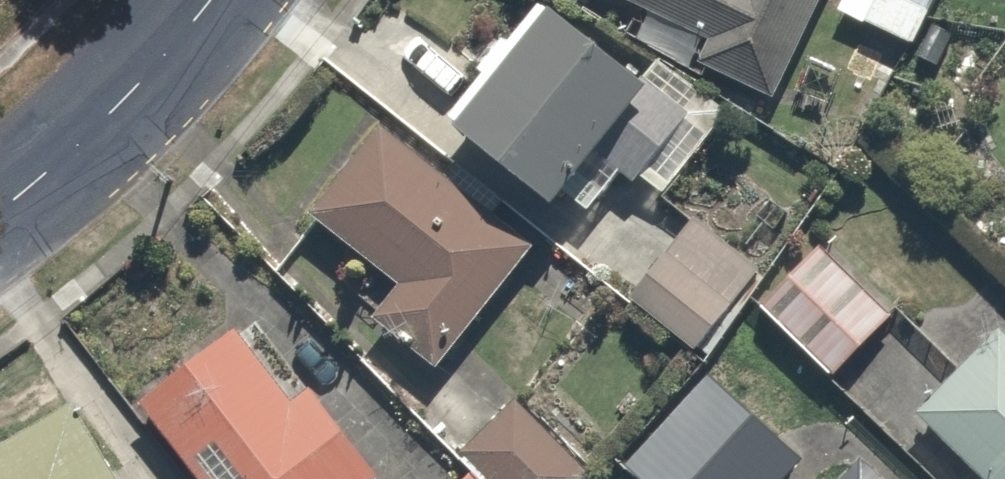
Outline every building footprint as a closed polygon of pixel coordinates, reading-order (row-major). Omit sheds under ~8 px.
[(684,109),(569,0),(527,0),(463,68),(400,9),(367,44),(536,204),(578,159),(609,188),(684,109)] [(701,42),(688,68),(753,102),(807,0),(622,0),(701,42)] [(828,4),(904,42),(925,0),(830,0),(828,4)] [(521,227),(365,115),(293,215),(386,281),(364,311),(428,357),(521,227)] [(746,262),(679,218),(622,304),(690,348),(746,262)] [(820,227),(750,293),(823,369),(893,303),(820,227)] [(1004,313),(911,406),(983,478),(1004,478),(1004,313)] [(136,399),(193,478),(369,478),(377,474),(306,375),(289,387),(243,322),(136,399)] [(458,438),(502,478),(584,478),(600,462),(513,380),(458,438)] [(0,443),(0,478),(120,478),(74,400),(0,443)] [(847,454),(823,478),(873,478),(847,454)] [(457,478),(488,478),(473,463),(457,478)]
